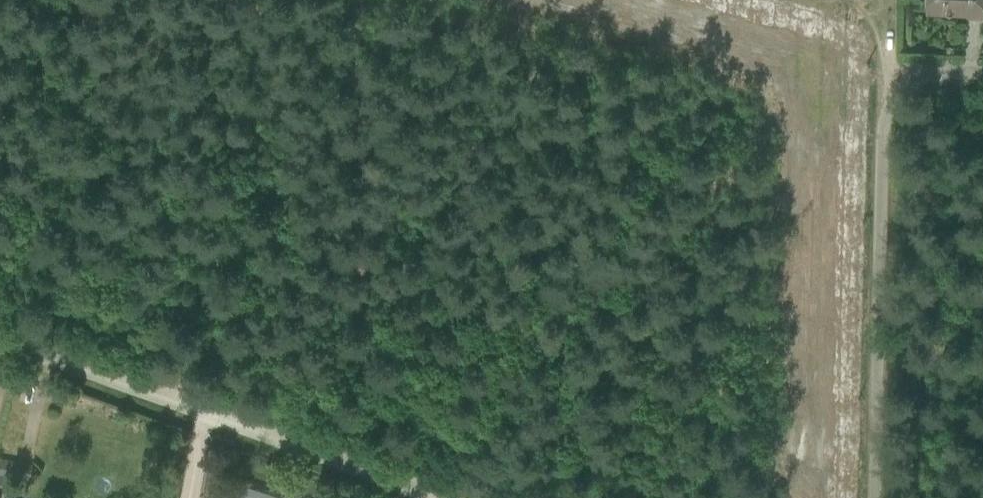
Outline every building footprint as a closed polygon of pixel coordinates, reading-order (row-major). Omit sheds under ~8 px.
[(982,18),(982,0),(925,0),(925,14),(966,16),(966,17),(982,18)] [(28,481),(36,445),(21,442),(19,449),(1,446),(0,450),(0,492),(6,494),(9,477),(28,481)] [(244,485),(241,497),(281,497),(244,485)]
